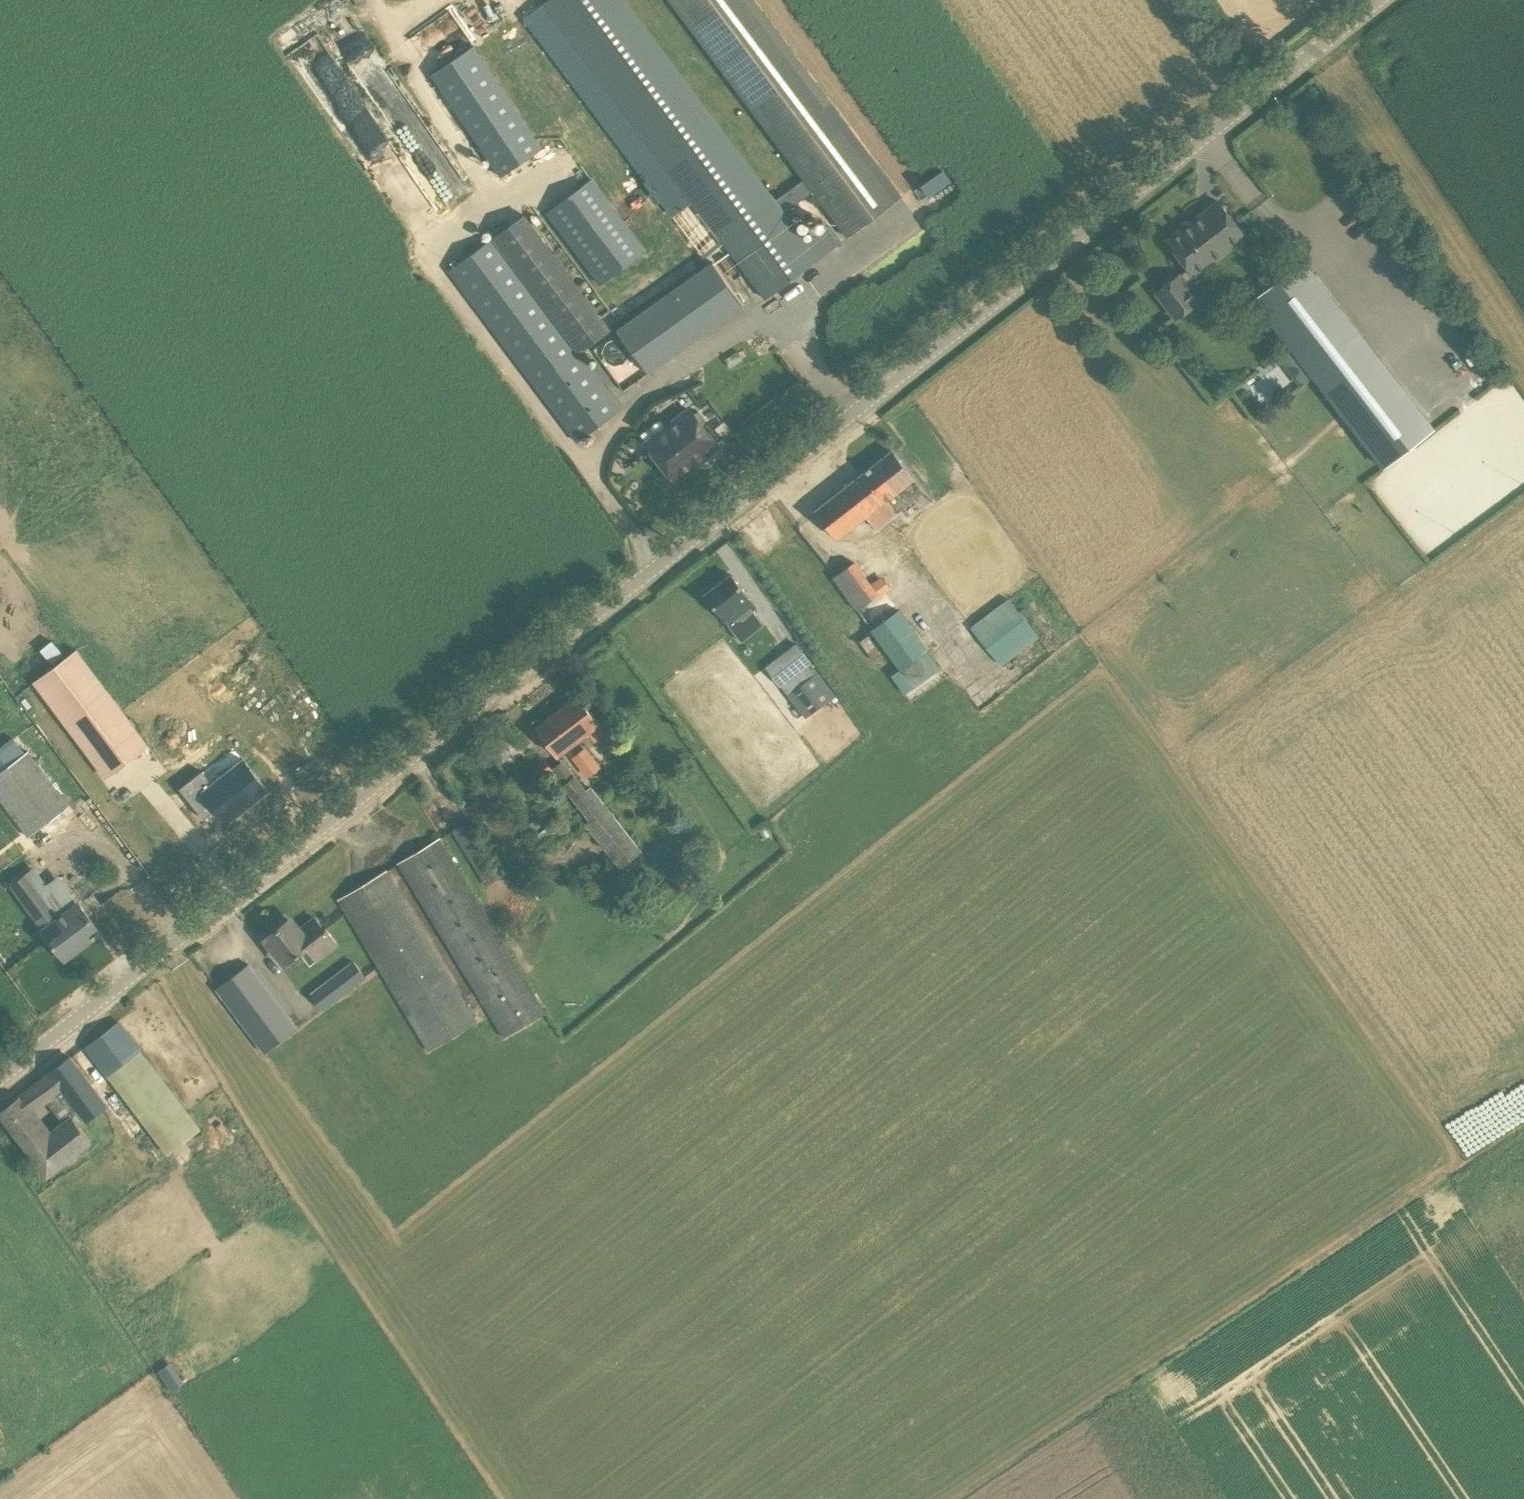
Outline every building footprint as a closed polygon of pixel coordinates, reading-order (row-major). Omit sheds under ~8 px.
[(544,2),(766,299),(842,242),(829,225),(806,241),(784,212),(775,200),(625,0),(546,0),(544,2)] [(755,0),(672,0),(805,178),(775,200),(784,212),(814,190),(848,236),(902,196),(755,0)] [(518,177),(512,169),(541,149),(471,47),(429,75),(499,178),(501,176),(508,184),(518,177)] [(353,119),(359,111),(354,107),(358,101),(351,97),(341,111),(353,119)] [(383,138),(367,151),(378,165),(394,152),(383,138)] [(590,179),(546,212),(600,285),(645,251),(590,179)] [(1195,273),(1196,274),(1247,236),(1220,201),(1170,239),(1190,266),(1182,273),(1180,271),(1154,291),(1175,318),(1202,298),(1187,279),(1195,273)] [(524,214),(492,238),(579,353),(611,329),(524,214)] [(579,353),(492,238),(448,271),(577,442),(621,408),(579,353)] [(1307,258),(1256,297),(1386,467),(1438,428),(1366,336),(1307,258)] [(713,262),(617,330),(648,373),(744,304),(713,262)] [(691,410),(647,445),(675,479),(718,445),(691,410)] [(897,510),(887,498),(894,493),(898,497),(902,494),(910,503),(924,492),(893,453),(892,450),(866,471),(815,510),(837,538),(866,515),(875,527),(893,513),(897,510)] [(834,576),(858,609),(879,594),(854,561),(834,576)] [(711,592),(706,596),(730,626),(753,608),(745,598),(749,596),(732,575),(717,586),(715,586),(711,590),(711,592)] [(1005,598),(968,627),(1000,667),(1037,638),(1005,598)] [(898,610),(873,629),(916,687),(940,669),(898,610)] [(784,649),(790,657),(772,673),(781,684),(809,660),(793,641),(784,649)] [(108,776),(149,746),(77,649),(36,680),(108,776)] [(835,695),(818,672),(788,695),(806,718),(835,695)] [(557,755),(588,732),(594,740),(606,731),(578,695),(536,727),(557,755)] [(16,847),(29,837),(34,843),(49,832),(44,826),(70,806),(28,751),(0,772),(0,826),(16,847)] [(543,776),(551,770),(552,768),(545,758),(535,765),(543,776)] [(551,770),(574,799),(585,789),(563,760),(553,768),(552,768),(551,770)] [(218,808),(228,820),(267,789),(245,761),(214,785),(205,774),(183,792),(205,819),(218,808)] [(503,803),(489,781),(476,790),(490,812),(503,803)] [(621,867),(641,851),(591,785),(585,789),(574,799),(591,820),(586,824),(621,867)] [(468,822),(454,830),(488,886),(502,877),(468,822)] [(398,862),(505,1038),(547,1013),(440,837),(398,862)] [(339,899),(430,1050),(478,1021),(386,870),(339,899)] [(97,926),(88,915),(79,902),(77,904),(70,895),(49,910),(24,876),(11,885),(44,929),(43,929),(65,960),(92,939),(87,933),(97,926)] [(288,962),(309,946),(318,958),(337,943),(325,928),(324,929),(315,918),(298,931),(288,919),(267,936),(288,962)] [(356,962),(312,995),(322,1009),(367,975),(356,962)] [(266,1053),(270,1050),(292,1033),(297,1029),(248,964),(217,988),(266,1053)] [(86,1045),(168,1154),(200,1129),(118,1021),(86,1045)] [(141,1249),(126,1229),(120,1233),(65,1161),(89,1143),(124,1188),(154,1165),(71,1057),(0,1111),(0,1112),(48,1174),(44,1177),(115,1269),(141,1249)] [(221,1113),(202,1124),(230,1171),(248,1160),(221,1113)]
